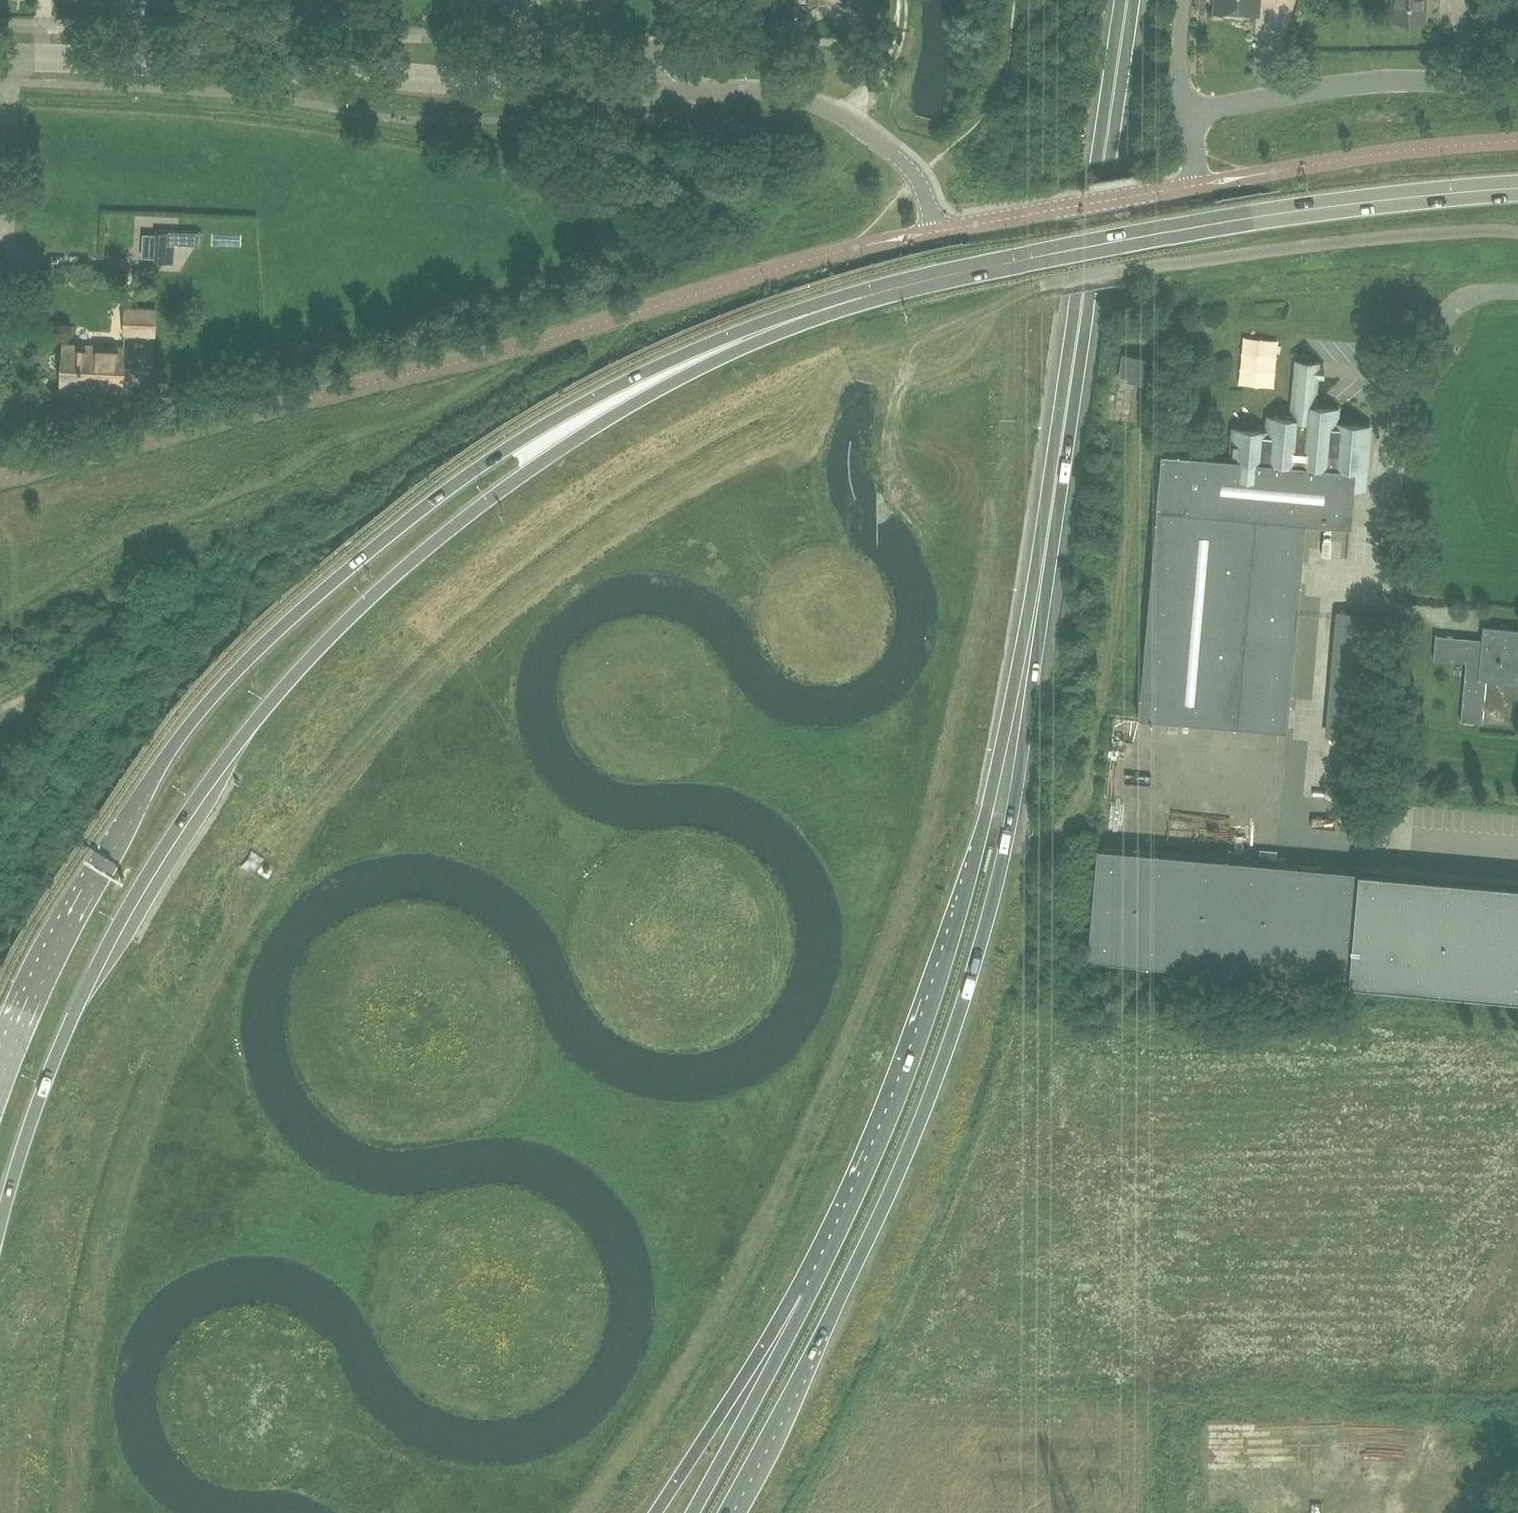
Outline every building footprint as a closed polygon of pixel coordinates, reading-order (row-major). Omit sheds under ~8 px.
[(1218,10),(1257,12),(1258,0),(1219,0),(1218,10)] [(1424,0),(1394,0),(1393,19),(1423,20),(1424,0)] [(198,233),(157,231),(157,236),(143,235),(142,255),(156,256),(155,261),(172,262),(173,242),(197,244),(198,233)] [(154,336),(156,310),(126,309),(125,334),(154,336)] [(122,389),(124,348),(85,347),(85,350),(63,349),(61,384),(83,385),(83,388),(122,389)] [(1119,376),(1126,376),(1136,378),(1139,356),(1122,354),(1119,376)] [(1162,454),(1158,511),(1140,718),(1239,727),(1288,730),(1307,523),(1352,527),(1355,488),(1356,471),(1366,472),(1370,426),(1337,424),(1338,409),(1316,407),(1318,378),(1323,378),(1324,368),(1319,368),(1320,363),(1296,361),(1291,420),(1268,418),(1267,432),(1234,429),(1231,460),(1162,454)] [(1461,721),(1482,723),(1486,679),(1516,681),(1517,657),(1517,630),(1504,629),(1504,633),(1484,631),(1483,646),(1468,644),(1461,721)] [(1434,659),(1452,660),(1454,636),(1436,635),(1434,659)] [(1097,847),(1087,959),(1349,982),(1358,870),(1343,868),(1325,867),(1276,863),(1097,847)] [(1349,982),(1517,997),(1517,884),(1358,870),(1349,982)]
